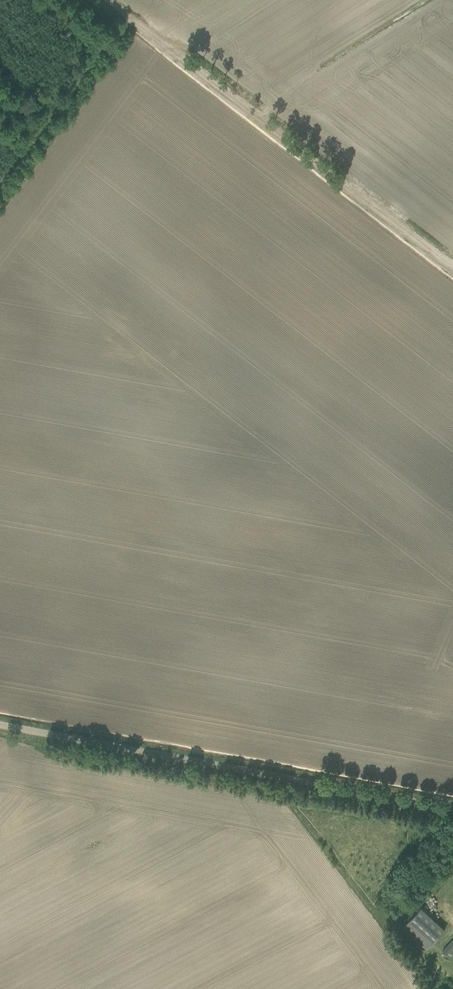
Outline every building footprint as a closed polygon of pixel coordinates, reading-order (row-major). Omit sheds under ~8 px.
[(402,928),(426,950),(446,929),(421,907),(402,928)] [(443,951),(450,958),(452,955),(452,939),(442,950),(443,951)]
